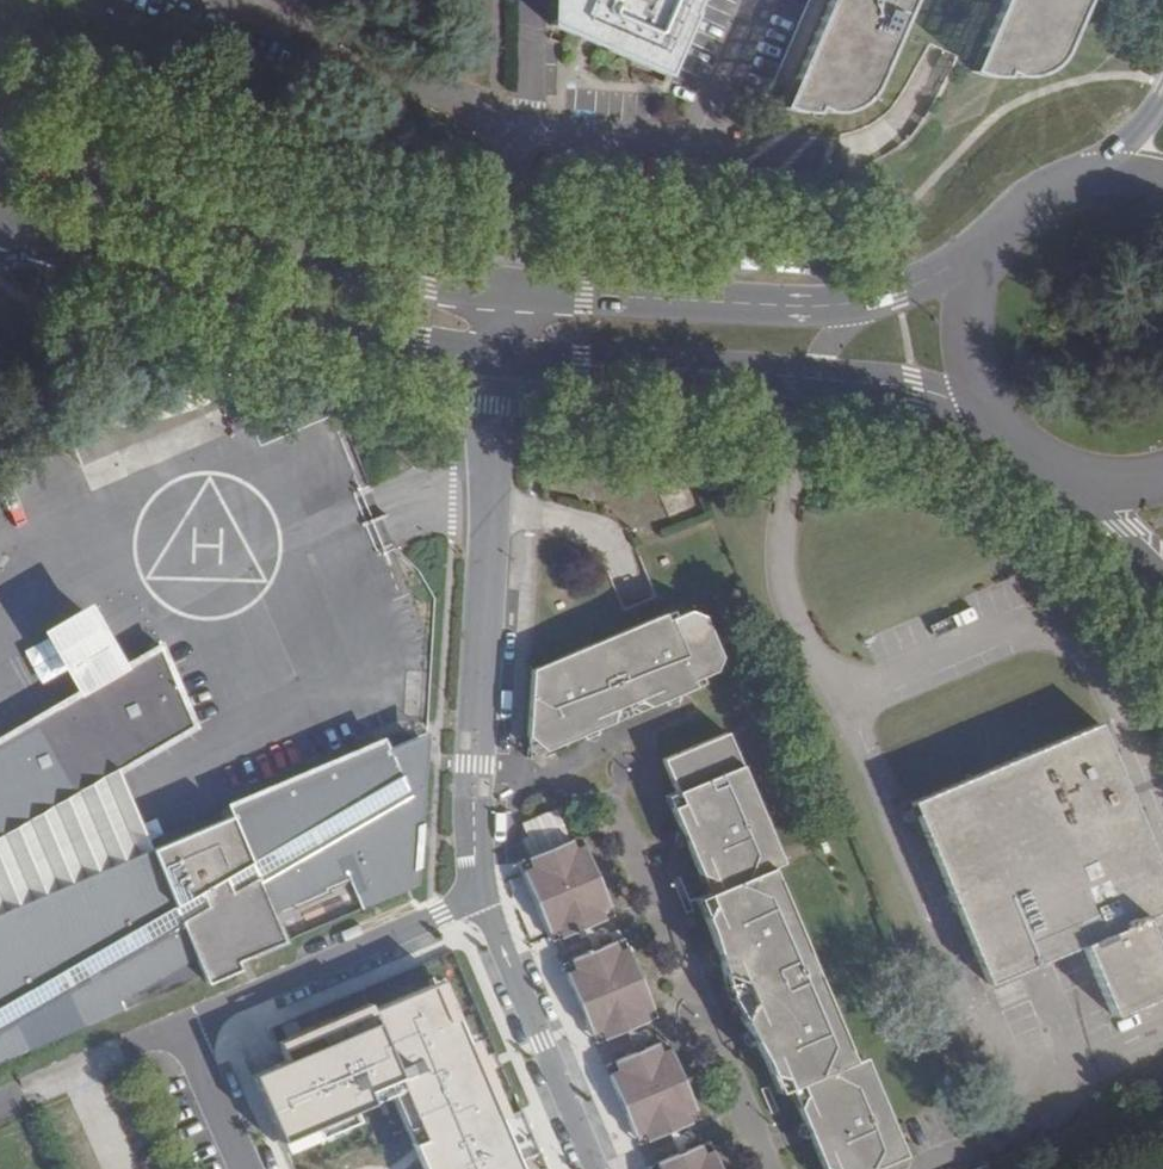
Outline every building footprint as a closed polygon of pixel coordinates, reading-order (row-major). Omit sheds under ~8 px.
[(557,9),(557,36),(687,91),(714,29),(708,27),(719,0),(561,0),(557,9)] [(787,108),(817,116),(821,112),(832,115),(841,115),(848,113),(855,111),(862,109),(867,106),(871,103),(874,98),(878,92),(919,0),(834,0),(787,108)] [(1068,59),(1093,0),(1010,0),(978,74),(1003,79),(1005,78),(1007,78),(1011,74),(1023,77),(1029,78),(1034,78),(1041,75),(1051,69),(1062,64),(1068,59)] [(232,388),(218,362),(63,427),(74,457),(232,388)] [(232,388),(74,457),(78,465),(236,398),(232,388)] [(670,609),(536,667),(534,733),(560,747),(694,691),(689,679),(716,668),(720,654),(704,616),(701,611),(697,609),(693,609),(674,617),(670,609)] [(428,732),(426,730),(395,743),(409,773),(251,860),(232,813),(151,848),(118,769),(194,724),(174,685),(162,657),(157,648),(0,740),(0,1062),(207,973),(210,979),(244,965),(240,958),(293,936),(283,913),(352,870),(366,904),(419,881),(428,732)] [(178,651),(162,657),(174,685),(189,679),(178,651)] [(906,799),(979,981),(1072,943),(1100,1013),(1162,988),(1162,973),(1140,916),(1162,906),(1162,886),(1097,722),(906,799)] [(667,753),(682,784),(673,789),(717,888),(708,892),(792,1084),(802,1079),(841,1168),(865,1168),(912,1148),(870,1050),(860,1055),(776,861),(785,857),(727,726),(667,753)] [(409,773),(395,743),(232,813),(251,860),(409,773)] [(539,852),(574,837),(561,806),(526,820),(539,852)] [(533,855),(538,868),(527,873),(552,928),(562,924),(566,934),(609,916),(606,908),(614,905),(587,843),(579,847),(574,837),(539,852),(533,855)] [(621,942),(578,960),(582,970),(572,974),(596,1030),(606,1026),(612,1035),(654,1018),(650,1008),(659,1004),(634,947),(625,951),(621,942)] [(292,1144),(399,1099),(428,1168),(532,1168),(452,980),(377,1012),(384,1026),(264,1077),(292,1144)] [(663,1039),(620,1057),(623,1067),(614,1071),(642,1132),(651,1129),(656,1137),(699,1119),(695,1110),(705,1106),(677,1044),(667,1048),(663,1039)] [(665,1162),(669,1168),(733,1168),(724,1149),(714,1153),(710,1143),(665,1162)] [(985,1161),(965,1168),(989,1168),(985,1161)]
